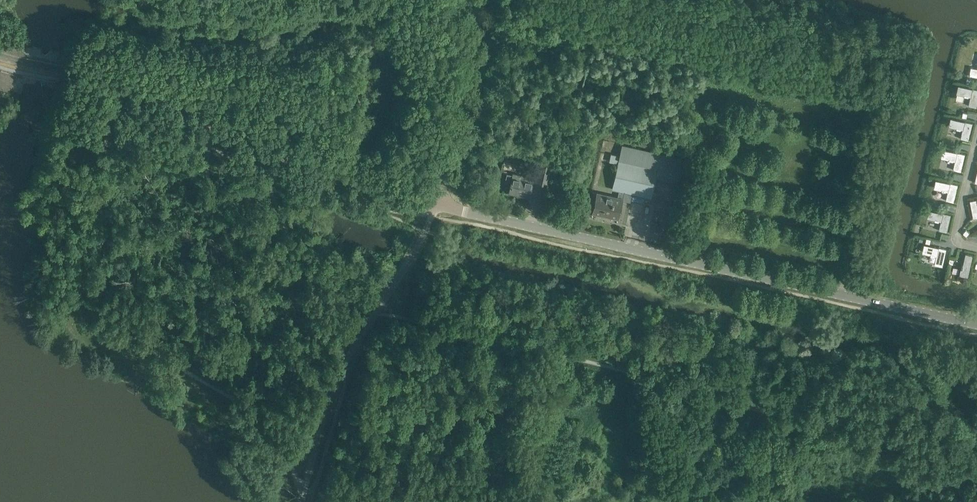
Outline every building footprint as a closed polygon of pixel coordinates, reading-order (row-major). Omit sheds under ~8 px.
[(958,102),(963,82),(949,79),(943,97),(958,102)] [(949,141),(953,124),(940,119),(936,137),(949,141)] [(679,183),(685,159),(622,144),(619,156),(611,154),(609,161),(618,163),(612,190),(619,191),(617,197),(597,193),(592,213),(618,219),(622,198),(624,192),(651,198),(656,177),(679,183)] [(965,154),(943,149),(941,157),(950,159),(950,160),(954,161),(954,160),(955,160),(953,169),(961,171),(965,154)] [(535,182),(548,185),(553,166),(541,163),(535,182)] [(533,179),(527,178),(527,176),(514,173),(513,174),(507,173),(506,181),(511,183),(509,192),(530,197),(533,179)] [(948,191),(946,200),(954,202),(958,185),(936,179),(934,188),(943,190),(942,190),(947,191),(948,191)] [(940,230),(947,231),(951,215),(929,209),(928,216),(942,220),(940,230)] [(943,266),(947,249),(925,244),(923,252),(931,254),(931,255),(935,256),(935,255),(937,255),(935,264),(943,266)] [(960,275),(969,277),(973,255),(966,253),(963,269),(961,269),(960,275)]
